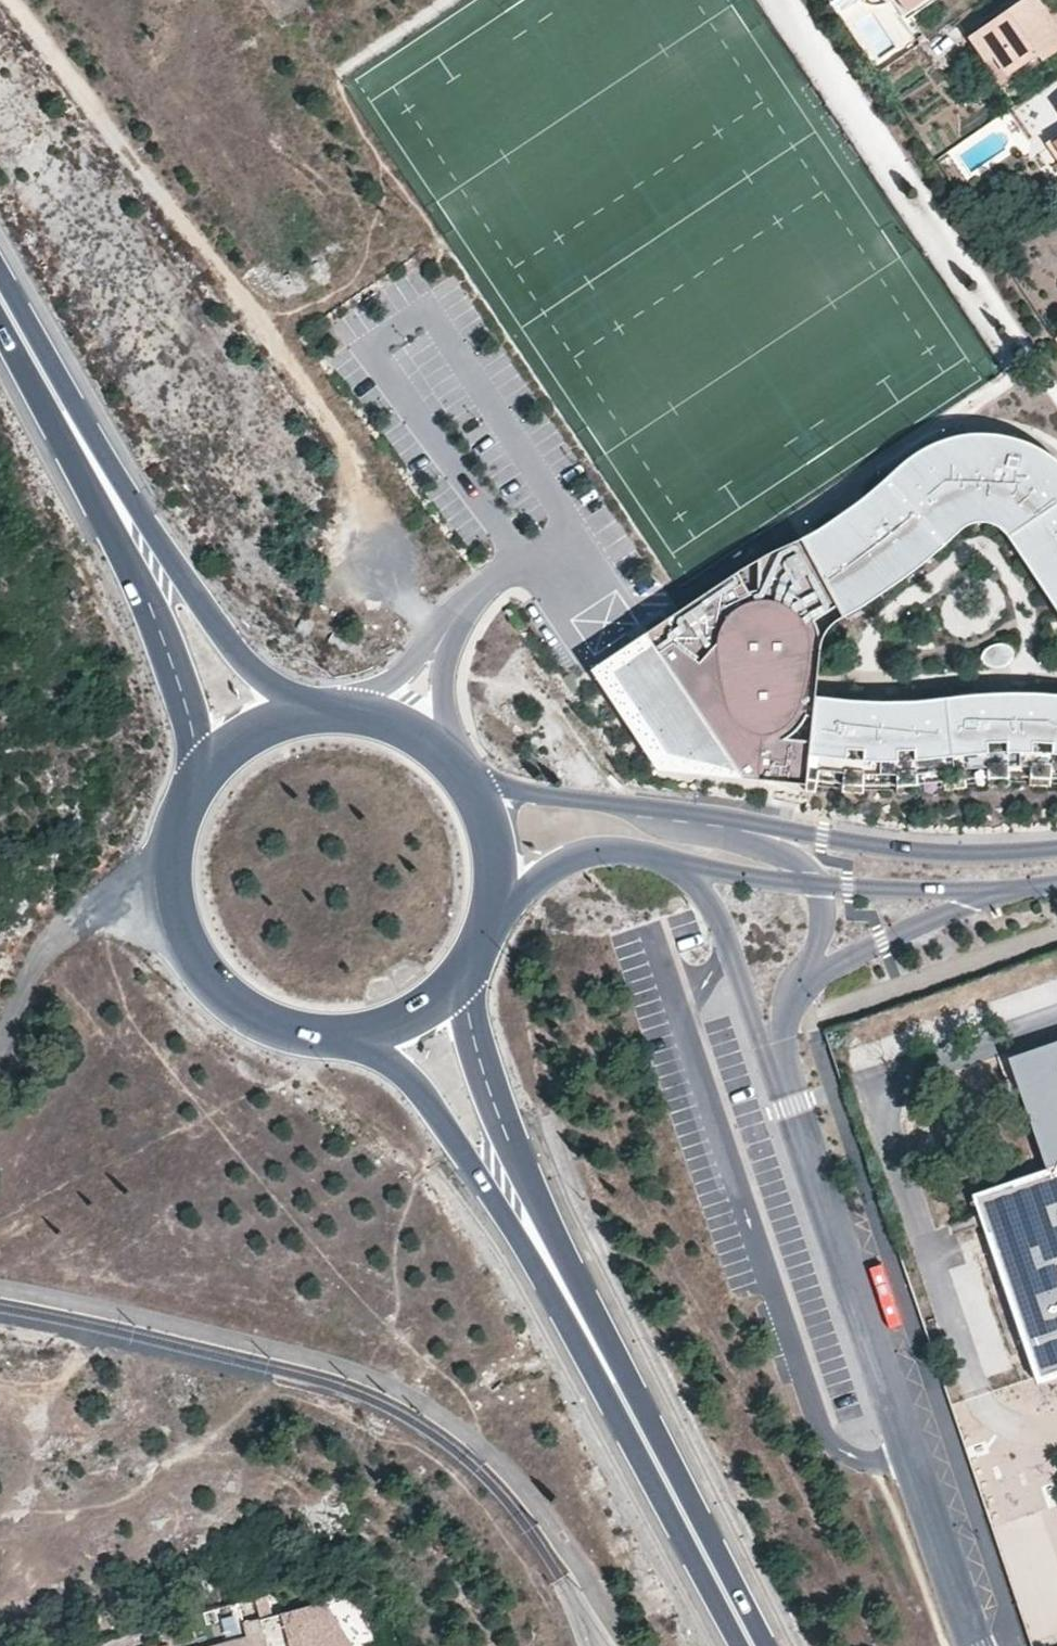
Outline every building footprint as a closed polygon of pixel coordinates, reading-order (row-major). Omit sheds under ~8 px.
[(1035,0),(1022,0),(970,36),(987,60),(995,55),(1008,73),(1037,53),(1042,60),(1056,49),(1056,32),(1035,0)] [(987,60),(982,64),(999,89),(1042,60),(1037,53),(1008,73),(995,55),(987,60)] [(802,540),(845,619),(925,561),(946,544),(957,530),(973,522),(990,525),(1003,530),(1056,608),(1056,462),(1032,448),(1015,440),(993,439),(972,439),(944,440),(926,449),(906,462),(886,474),(869,498),(846,515),(831,526),(802,540)] [(774,552),(651,629),(737,772),(742,780),(806,787),(811,757),(818,701),(817,665),(820,642),(829,631),(845,619),(802,540),(774,552)] [(654,765),(737,772),(651,629),(591,668),(654,765)] [(818,701),(811,757),(847,759),(848,750),(863,750),(863,760),(898,762),(898,750),(915,749),(917,761),(989,754),(989,743),(1007,742),(1009,753),(1032,753),(1031,742),(1053,743),(1051,754),(1056,754),(1056,695),(1034,695),(998,697),(953,697),(914,702),(876,705),(818,701)] [(1010,1055),(1047,1168),(973,1193),(979,1212),(982,1221),(1036,1379),(1056,1372),(1056,1040),(1010,1055)] [(302,1609),(305,1621),(330,1614),(326,1603),(302,1609)] [(355,1641),(344,1643),(330,1614),(305,1621),(302,1609),(260,1621),(263,1630),(267,1645),(358,1645),(355,1641)] [(263,1630),(207,1645),(267,1645),(263,1630)]
